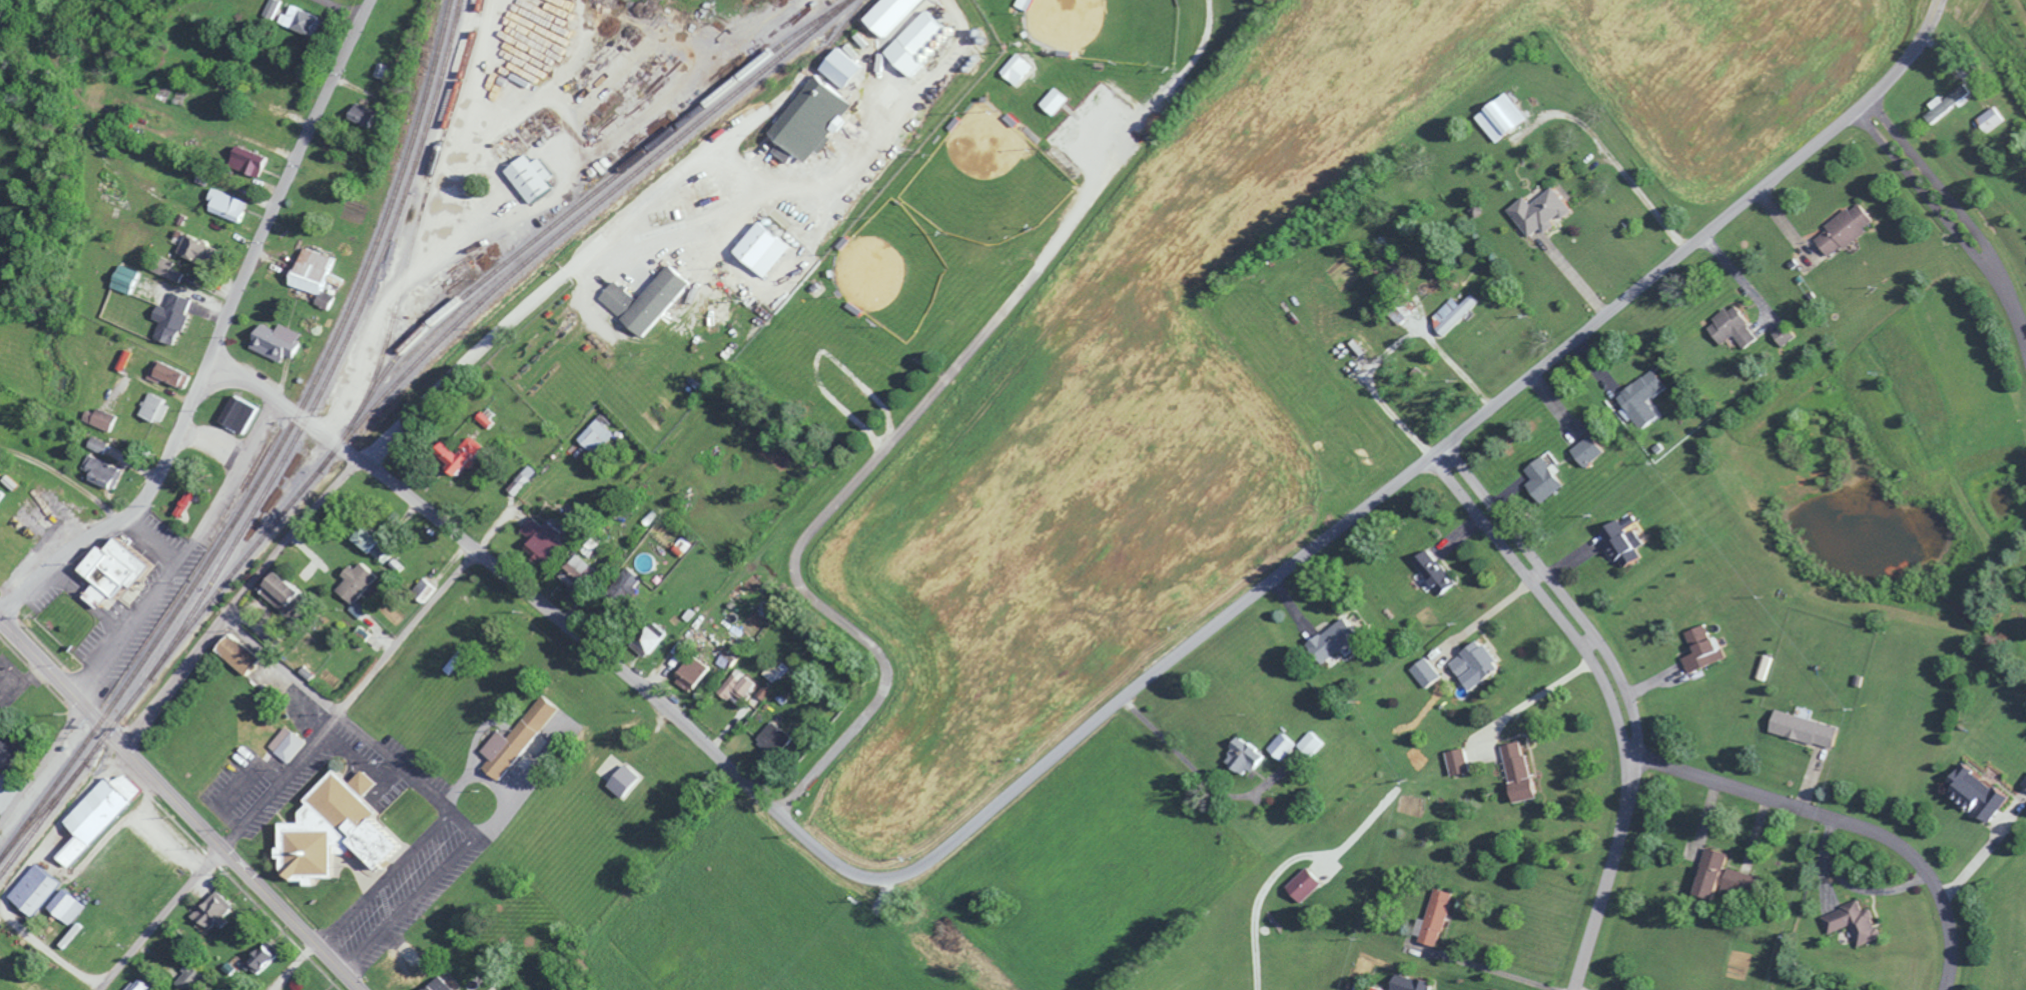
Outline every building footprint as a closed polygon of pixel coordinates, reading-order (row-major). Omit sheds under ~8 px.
[(279,20),(286,0),(285,0),(272,0),(267,16),(279,20)] [(930,0),(890,0),(873,17),(894,37),(930,0)] [(325,15),(293,6),(288,27),(319,36),(325,15)] [(892,51),(921,76),(933,63),(926,57),(953,26),(929,7),(892,51)] [(1038,67),(1022,52),(1004,71),(1020,86),(1038,67)] [(775,135),(783,140),(775,151),(795,165),(803,153),(817,163),(862,101),(820,71),(775,135)] [(1930,109),(1921,116),(1928,125),(1955,104),(1956,106),(1970,95),(1960,84),(1939,101),(1936,96),(1925,104),(1930,109)] [(1045,105),(1060,115),(1073,97),(1059,86),(1045,105)] [(1502,144),(1534,120),(1513,93),(1481,117),(1502,144)] [(374,129),(381,114),(360,102),(352,117),(374,129)] [(1974,118),(1983,134),(2004,122),(1994,106),(1974,118)] [(235,165),(264,177),(272,159),(243,146),(235,165)] [(544,158),(539,162),(533,155),(512,171),(538,204),(559,187),(553,180),(558,175),(544,158)] [(1530,195),(1513,208),(1533,237),(1546,228),(1548,231),(1577,210),(1561,186),(1536,204),(1530,195)] [(212,198),(217,200),(213,211),(245,223),(253,201),(216,187),(212,198)] [(1832,257),(1879,223),(1864,202),(1817,236),(1832,257)] [(772,278),(799,248),(766,219),(756,231),(757,232),(740,251),(772,278)] [(181,254),(220,269),(227,250),(210,243),(210,241),(190,232),(181,254)] [(295,286),(327,295),(338,256),(306,247),(295,286)] [(602,298),(649,339),(698,282),(676,263),(643,301),(619,280),(602,298)] [(144,271),(125,265),(117,287),(136,294),(144,271)] [(160,338),(179,344),(183,330),(187,332),(197,298),(176,292),(172,306),(163,304),(159,318),(165,320),(160,338)] [(1450,334),(1483,303),(1476,295),(1466,305),(1458,297),(1435,319),(1450,334)] [(1750,325),(1753,323),(1742,305),(1711,323),(1724,346),(1740,337),(1747,350),(1760,343),(1750,325)] [(1804,340),(1788,321),(1775,332),(1791,351),(1804,340)] [(284,323),(281,330),(266,323),(254,347),(286,362),(289,355),(299,360),(307,344),(302,341),(305,333),(284,323)] [(119,369),(129,372),(135,351),(126,348),(119,369)] [(187,387),(193,374),(160,359),(152,378),(163,383),(166,378),(187,387)] [(1664,417),(1653,402),(1672,387),(1658,368),(1620,396),(1645,431),(1664,417)] [(143,415),(161,423),(172,400),(153,392),(143,415)] [(225,421),(248,433),(262,407),(239,394),(225,421)] [(86,421),(115,432),(121,417),(100,409),(98,412),(90,409),(86,421)] [(1609,450),(1593,434),(1575,452),(1592,468),(1609,450)] [(113,443),(96,435),(90,447),(108,455),(113,443)] [(453,460),(468,474),(490,449),(475,435),(453,460)] [(85,468),(94,471),(91,480),(119,488),(125,468),(89,456),(85,468)] [(1543,502),(1568,489),(1550,456),(1528,468),(1535,481),(1532,482),(1543,502)] [(187,517),(198,494),(187,489),(177,512),(187,517)] [(522,530),(535,541),(530,546),(553,565),(568,546),(560,539),(566,532),(552,520),(547,527),(534,516),(522,530)] [(1633,529),(1625,534),(1615,517),(1597,528),(1612,554),(1614,553),(1624,570),(1642,559),(1635,548),(1642,543),(1633,529)] [(359,541),(386,561),(397,546),(370,526),(359,541)] [(684,557),(694,544),(684,537),(675,549),(684,557)] [(161,565),(127,538),(116,551),(110,546),(90,571),(104,582),(91,598),(106,609),(118,593),(125,599),(137,585),(142,589),(161,565)] [(1417,560),(1432,594),(1452,585),(1437,551),(1417,560)] [(563,576),(588,597),(606,576),(581,554),(563,576)] [(360,601),(383,579),(368,563),(362,569),(358,565),(348,574),(352,579),(341,588),(358,606),(353,610),(362,619),(370,611),(360,601)] [(297,619),(310,605),(307,602),(313,595),(287,571),(268,593),(297,619)] [(1683,630),(1690,653),(1680,656),(1685,671),(1724,659),(1716,634),(1707,637),(1703,624),(1683,630)] [(1349,632),(1346,627),(1332,635),(1329,628),(1304,642),(1317,663),(1350,644),(1344,635),(1349,632)] [(253,676),(267,661),(237,634),(223,650),(253,676)] [(1479,640),(1446,659),(1463,688),(1496,669),(1479,640)] [(716,669),(698,656),(685,674),(683,673),(677,681),(697,695),(716,669)] [(1420,687),(1438,676),(1425,656),(1408,666),(1420,687)] [(739,687),(748,696),(760,684),(751,675),(739,687)] [(489,766),(503,778),(565,709),(553,697),(514,739),(505,730),(486,750),(496,759),(489,766)] [(1835,727),(1773,708),(1766,730),(1828,749),(1835,727)] [(292,763),(309,742),(290,725),(272,746),(292,763)] [(1296,744),(1282,731),(1265,748),(1280,763),(1296,745),(1310,758),(1324,744),(1309,731),(1296,744)] [(13,773),(30,751),(8,733),(0,744),(0,764),(13,773)] [(1223,752),(1233,759),(1228,766),(1241,776),(1247,767),(1254,772),(1264,756),(1235,735),(1223,752)] [(1509,802),(1530,798),(1519,740),(1498,744),(1509,802)] [(1465,769),(1463,760),(1472,757),(1468,743),(1441,751),(1448,775),(1465,769)] [(612,786),(632,799),(648,775),(628,762),(612,786)] [(1988,822),(2005,794),(1954,764),(1947,777),(1952,781),(1944,796),(1988,822)] [(317,802),(309,810),(309,821),(290,821),(292,868),(300,873),(301,878),(341,879),(342,853),(355,854),(356,844),(359,841),(387,869),(411,844),(383,816),(387,812),(371,796),(384,782),(370,767),(358,779),(344,766),(312,798),(317,802)] [(72,820),(86,833),(65,857),(76,867),(148,789),(130,773),(122,782),(114,774),(72,820)] [(1722,852),(1702,847),(1689,894),(1710,899),(1722,852)] [(38,915),(67,883),(44,862),(14,894),(38,915)] [(1280,887),(1296,903),(1318,883),(1302,866),(1280,887)] [(72,924),(89,905),(69,887),(52,906),(72,924)] [(1423,919),(1415,917),(1410,938),(1436,945),(1450,893),(1431,888),(1423,919)] [(210,931),(219,922),(225,929),(233,921),(229,916),(239,907),(222,889),(195,914),(210,931)] [(1855,946),(1880,937),(1869,909),(1862,911),(1859,902),(1819,916),(1826,934),(1848,926),(1855,946)] [(264,974),(284,953),(270,940),(251,961),(264,974)] [(194,960),(177,982),(188,989),(191,989),(206,970),(194,960)] [(1429,983),(1391,972),(1386,989),(1389,989),(1427,989),(1429,983)] [(442,974),(431,985),(428,989),(458,989),(442,974)]
